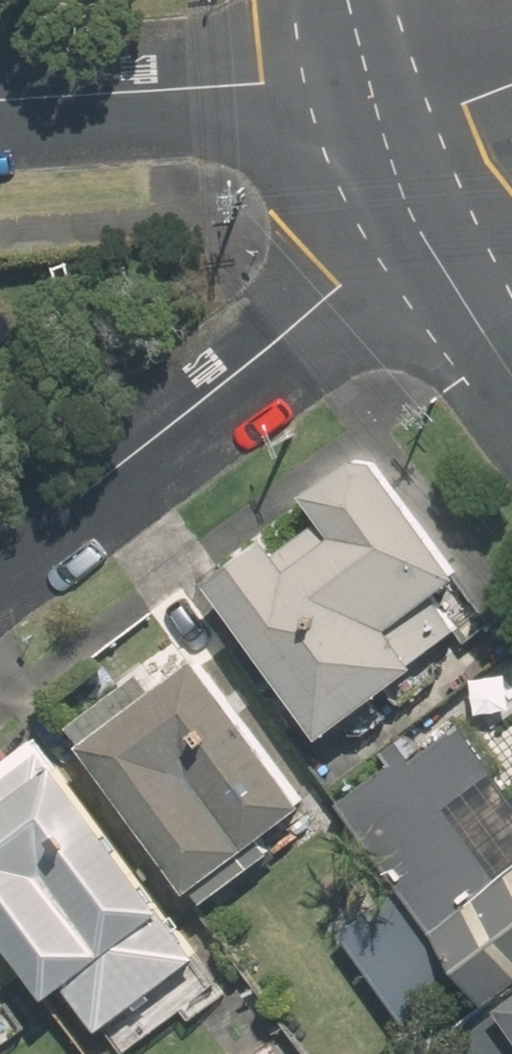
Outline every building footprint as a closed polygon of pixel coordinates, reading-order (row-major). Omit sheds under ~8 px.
[(225,569),(335,727),(495,617),(385,458),(225,569)] [(89,721),(195,868),(322,777),(216,630),(89,721)] [(511,989),(511,769),(465,710),(425,742),(408,721),(383,740),(397,758),(341,802),(400,878),(346,921),(421,1016),(479,970),(501,998),(511,989)] [(51,984),(75,967),(118,1029),(215,961),(60,740),(0,782),(0,911),(51,984)] [(23,994),(0,962),(0,1011),(23,994)] [(277,1034),(252,1053),(293,1053),(277,1034)]
